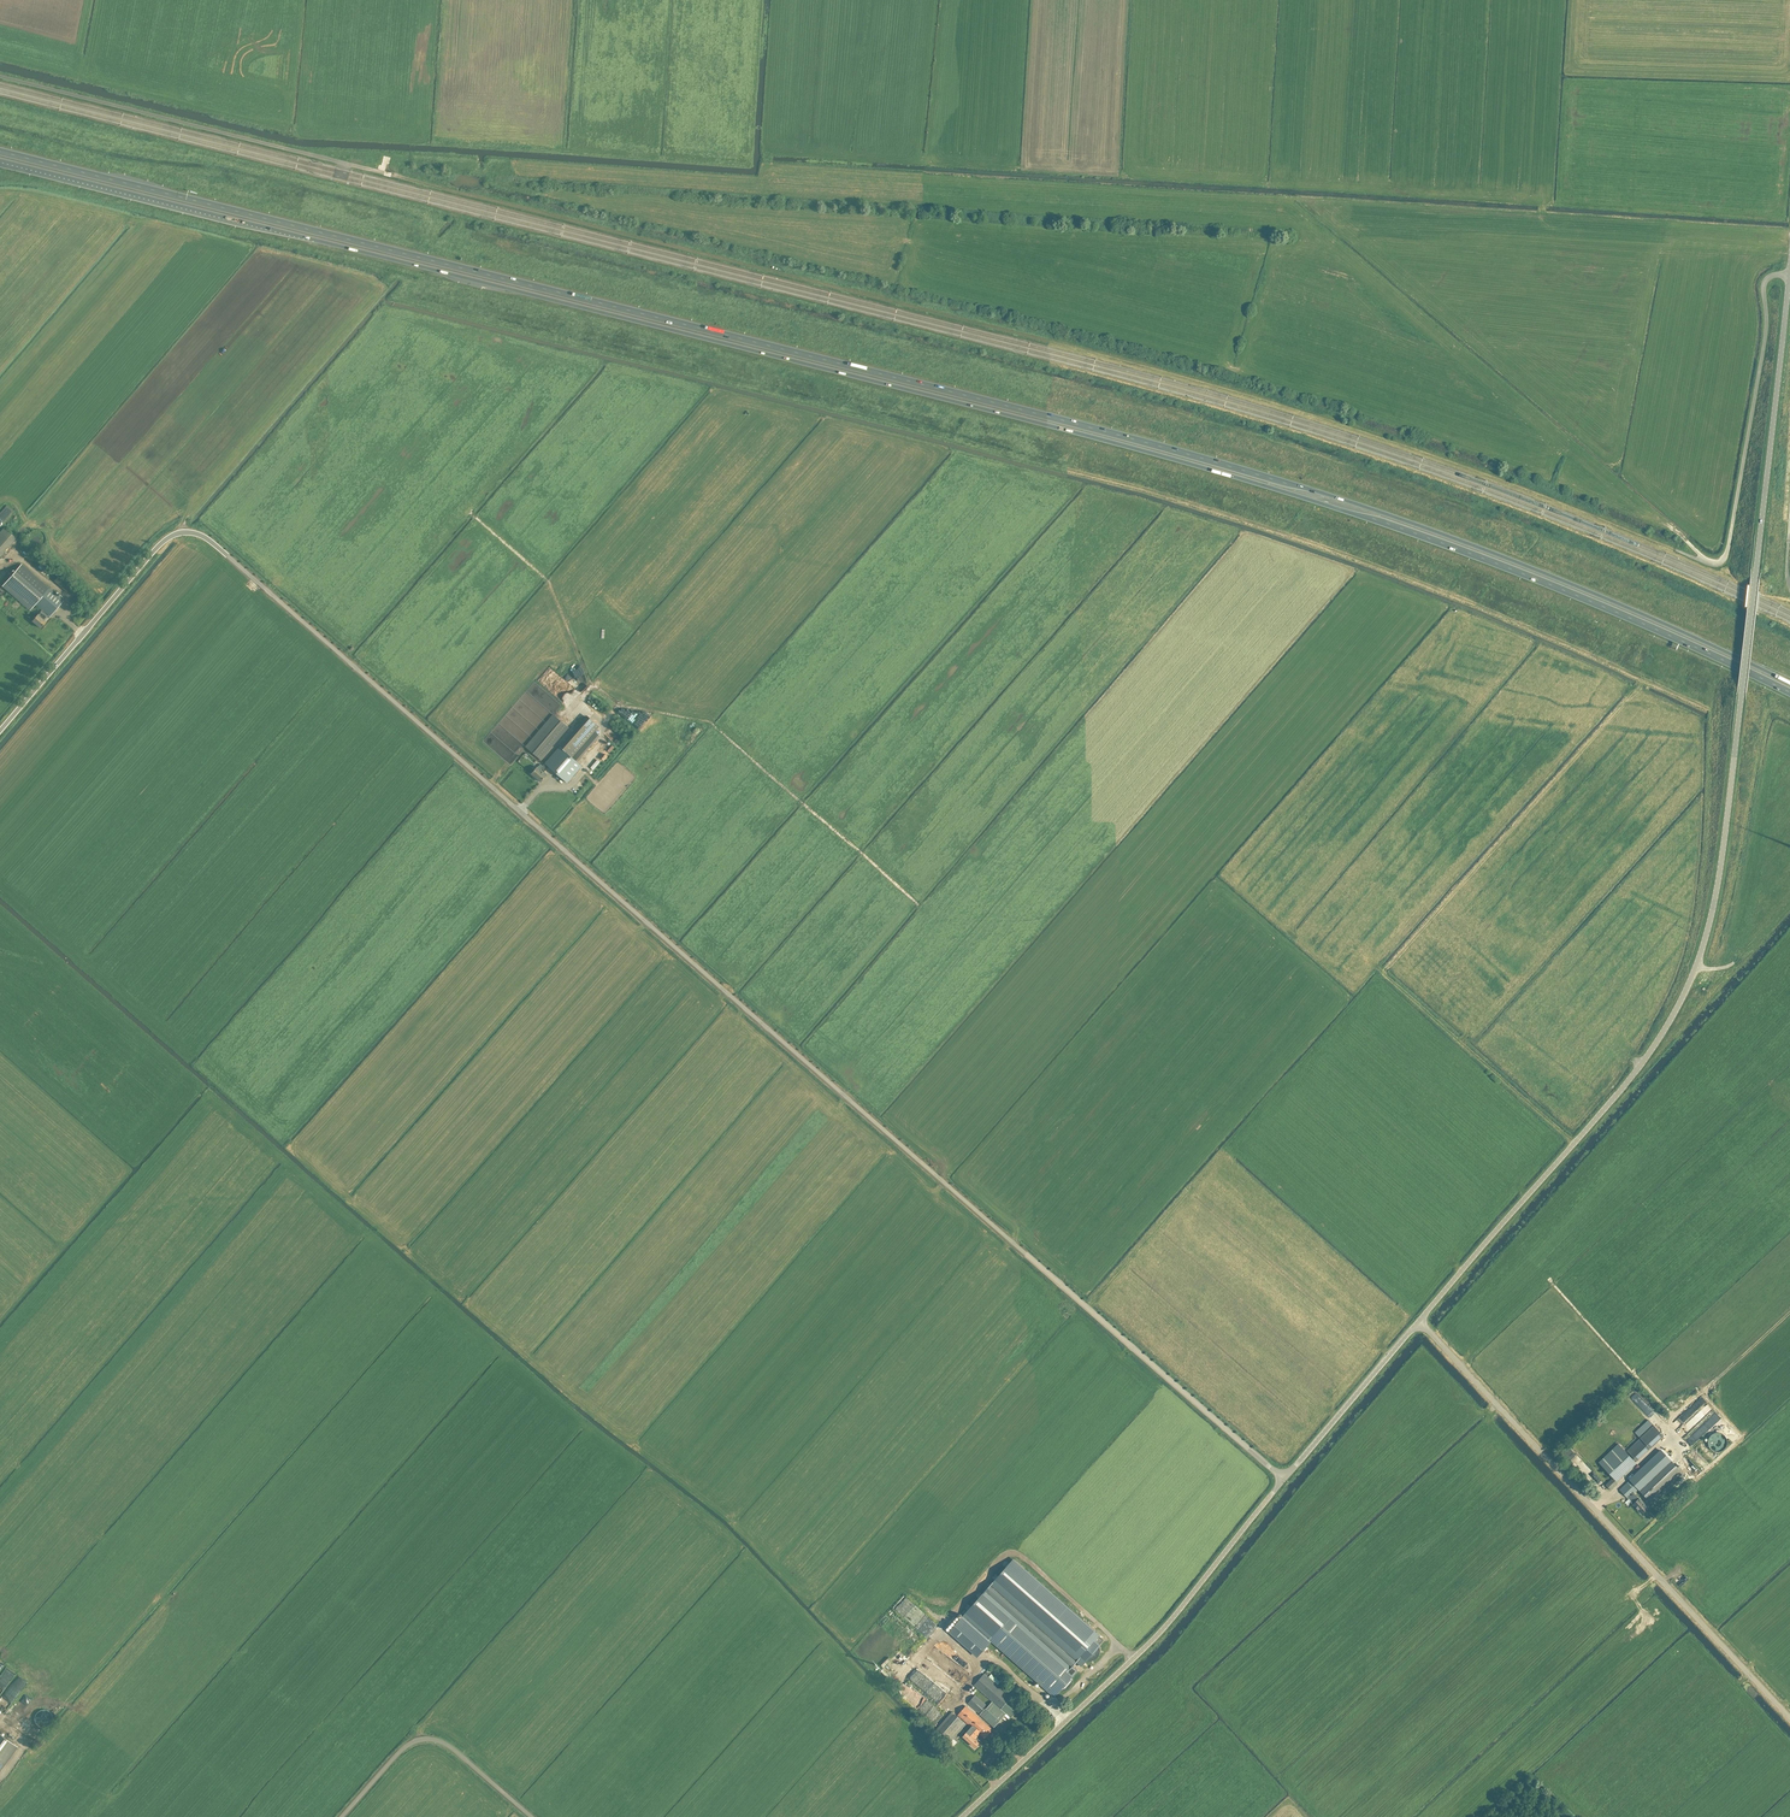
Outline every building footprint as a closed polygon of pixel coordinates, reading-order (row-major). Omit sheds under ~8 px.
[(13,509),(10,507),(12,505),(9,502),(0,512),(0,524),(13,509)] [(16,538),(4,528),(0,532),(0,556),(16,538)] [(21,564),(7,580),(2,586),(30,610),(35,604),(44,612),(40,616),(38,614),(32,621),(40,627),(46,621),(44,620),(48,615),(49,616),(63,600),(58,595),(59,593),(55,590),(54,592),(21,564)] [(75,585),(61,573),(54,580),(69,593),(75,585)] [(581,673),(584,664),(576,661),(572,670),(581,673)] [(558,669),(547,680),(565,696),(575,685),(558,669)] [(584,686),(590,683),(587,675),(588,674),(587,670),(579,673),(584,686)] [(563,709),(571,720),(580,713),(576,708),(574,711),(569,705),(563,709)] [(637,723),(641,726),(650,714),(643,709),(641,711),(644,713),(642,715),(643,716),(637,723)] [(568,727),(553,714),(525,746),(540,759),(568,727)] [(598,734),(595,731),(599,726),(590,718),(563,749),(560,746),(545,763),(540,769),(537,766),(531,773),(541,781),(547,775),(543,772),(548,766),(567,782),(582,765),(576,760),(598,734)] [(606,747),(593,764),(598,767),(611,751),(606,747)] [(1445,1325),(1462,1342),(1467,1336),(1451,1319),(1445,1325)] [(1697,1401),(1681,1417),(1687,1422),(1697,1412),(1702,1417),(1707,1411),(1697,1401)] [(1648,1420),(1634,1432),(1638,1436),(1639,1437),(1653,1424),(1649,1419),(1648,1420)] [(1665,1421),(1662,1425),(1668,1430),(1671,1426),(1665,1421)] [(1708,1441),(1708,1442),(1708,1443),(1708,1444),(1709,1445),(1709,1446),(1710,1447),(1710,1448),(1711,1449),(1712,1449),(1713,1450),(1714,1451),(1716,1451),(1717,1451),(1718,1451),(1719,1451),(1720,1451),(1721,1451),(1722,1451),(1722,1450),(1723,1449),(1724,1449),(1725,1448),(1726,1447),(1726,1446),(1727,1445),(1727,1444),(1727,1443),(1727,1442),(1727,1441),(1727,1440),(1727,1439),(1726,1438),(1726,1437),(1725,1436),(1725,1435),(1724,1435),(1724,1434),(1723,1434),(1722,1433),(1721,1433),(1720,1432),(1719,1432),(1718,1432),(1717,1432),(1716,1432),(1714,1433),(1713,1433),(1712,1434),(1711,1435),(1710,1436),(1710,1437),(1709,1437),(1709,1438),(1709,1439),(1708,1439),(1708,1440),(1708,1441)] [(1638,1440),(1627,1451),(1636,1460),(1650,1448),(1642,1440),(1640,1441),(1638,1440)] [(1600,1461),(1616,1479),(1636,1462),(1620,1443),(1600,1461)] [(1660,1461),(1665,1466),(1640,1490),(1652,1503),(1684,1474),(1671,1460),(1666,1455),(1660,1461)] [(1639,1497),(1639,1498),(1634,1493),(1663,1466),(1654,1457),(1619,1489),(1628,1499),(1630,1497),(1634,1502),(1632,1504),(1641,1513),(1648,1507),(1639,1497)] [(1612,1478),(1606,1485),(1611,1490),(1618,1483),(1612,1478)] [(992,1641),(1054,1695),(1060,1688),(1063,1688),(1065,1688),(1068,1686),(1069,1684),(1070,1682),(1071,1679),(1070,1677),(1077,1670),(1072,1666),(1076,1661),(1081,1666),(1087,1660),(1089,1660),(1092,1660),(1095,1658),(1097,1657),(1099,1654),(1100,1651),(1100,1648),(1099,1645),(1105,1639),(1013,1557),(948,1631),(977,1657),(992,1641)] [(938,1646),(932,1653),(947,1666),(953,1659),(938,1646)] [(0,1674),(0,1693),(1,1693),(10,1678),(1,1673),(0,1674)] [(25,1691),(29,1691),(32,1691),(34,1689),(36,1686),(37,1683),(36,1680),(35,1677),(32,1675),(29,1674),(26,1675),(23,1676),(21,1679),(20,1682),(20,1686),(22,1689),(25,1691)] [(1021,1706),(1011,1697),(984,1674),(974,1685),(993,1701),(980,1715),(994,1727),(1006,1713),(1011,1717),(1021,1706)] [(909,1689),(912,1692),(920,1684),(924,1687),(927,1684),(919,1677),(909,1689)] [(942,1701),(937,1697),(947,1684),(941,1680),(933,1691),(934,1692),(932,1695),(927,1692),(926,1694),(927,1695),(925,1697),(929,1700),(928,1701),(931,1704),(933,1702),(938,1706),(942,1701)] [(987,1706),(975,1695),(968,1703),(980,1714),(987,1706)] [(979,1743),(975,1739),(976,1738),(979,1740),(983,1736),(984,1738),(992,1729),(965,1705),(958,1714),(975,1729),(970,1735),(966,1732),(963,1736),(975,1746),(979,1743)] [(935,1732),(948,1744),(966,1723),(953,1712),(935,1732)] [(32,1727),(36,1730),(47,1717),(43,1714),(32,1727)] [(1016,1733),(1011,1729),(1004,1736),(1009,1740),(1016,1733)] [(0,1734),(0,1770),(17,1746),(1,1734),(0,1734)]
